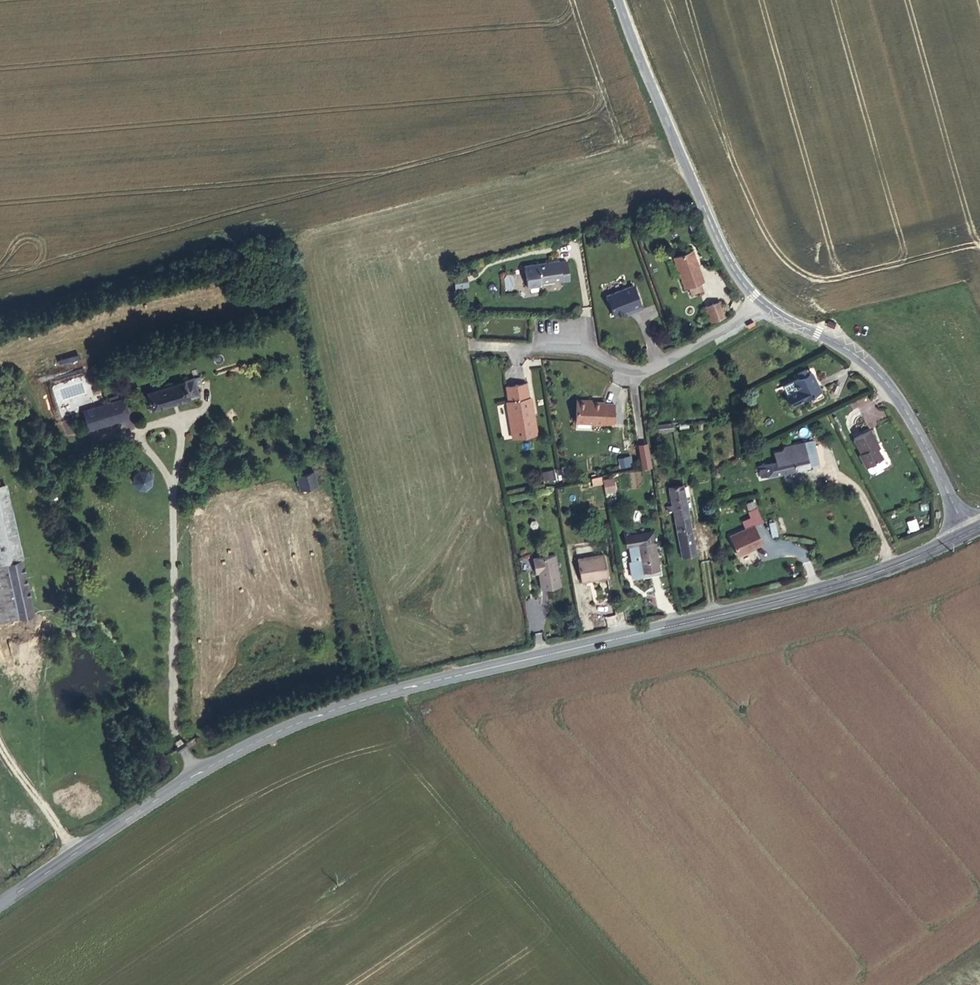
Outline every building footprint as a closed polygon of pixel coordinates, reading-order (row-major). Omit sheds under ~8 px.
[(684,289),(688,287),(699,283),(703,281),(691,250),(672,258),(684,289)] [(538,282),(560,278),(561,281),(567,280),(564,260),(558,262),(557,260),(523,266),(526,286),(538,284),(538,282)] [(451,279),(453,289),(465,286),(463,276),(451,279)] [(699,283),(688,287),(691,294),(701,290),(699,283)] [(631,284),(605,294),(612,313),(629,307),(630,311),(639,307),(631,284)] [(719,299),(703,306),(710,322),(725,316),(719,299)] [(681,321),(674,325),(679,335),(686,331),(681,321)] [(541,369),(531,370),(533,387),(543,386),(541,369)] [(809,382),(807,377),(798,381),(800,387),(793,390),(800,405),(821,395),(815,380),(809,382)] [(203,388),(202,380),(146,394),(151,413),(199,401),(197,390),(203,388)] [(503,401),(509,439),(535,435),(529,397),(526,398),(523,384),(504,387),(506,400),(503,401)] [(800,405),(793,390),(785,394),(792,409),(800,405)] [(128,418),(124,399),(24,425),(29,444),(76,431),(128,418)] [(573,399),(573,421),(610,421),(609,401),(601,401),(601,400),(573,399)] [(877,445),(870,431),(853,439),(860,453),(857,455),(865,470),(882,461),(874,446),(877,445)] [(636,443),(639,468),(650,467),(647,442),(636,443)] [(761,471),(764,486),(821,471),(816,445),(787,452),(784,456),(777,458),(779,467),(761,471)] [(155,475),(150,469),(139,469),(133,473),(133,484),(139,491),(148,491),(155,483),(155,475)] [(327,519),(315,469),(298,473),(310,522),(327,519)] [(536,475),(539,483),(547,480),(545,473),(536,475)] [(4,566),(8,565),(21,617),(27,616),(38,614),(26,560),(8,486),(0,487),(0,550),(4,566)] [(669,493),(679,565),(695,562),(683,490),(669,493)] [(747,513),(755,511),(753,503),(745,505),(747,513)] [(651,523),(627,526),(628,536),(626,536),(627,546),(631,545),(631,551),(628,551),(625,551),(627,568),(638,566),(637,563),(655,561),(651,523)] [(728,538),(736,557),(747,553),(747,552),(760,546),(753,528),(728,538)] [(537,558),(539,574),(559,572),(555,540),(530,542),(531,558),(537,558)] [(578,569),(605,565),(602,543),(576,544),(578,569)] [(21,617),(8,565),(4,566),(0,567),(0,621),(21,617)] [(27,616),(21,617),(32,663),(37,662),(27,616)]
